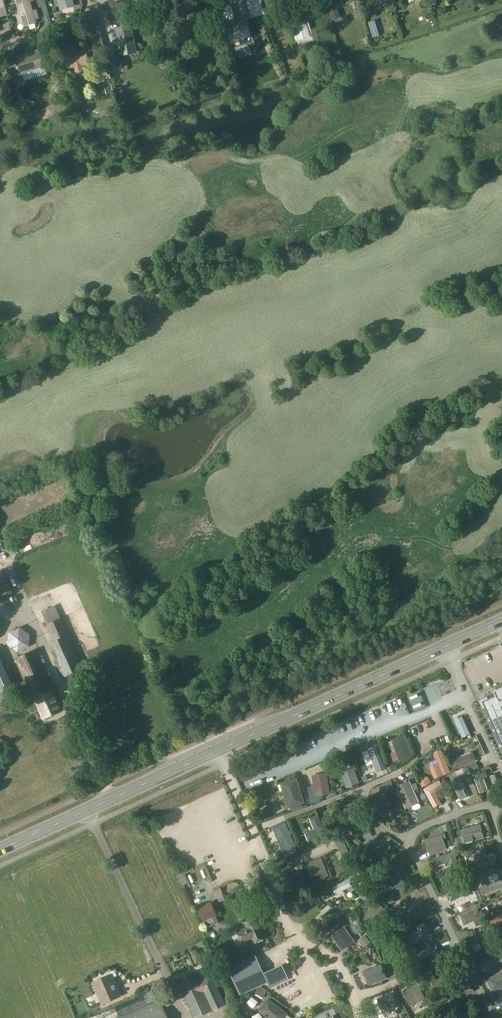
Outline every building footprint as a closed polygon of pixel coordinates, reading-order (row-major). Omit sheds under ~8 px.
[(30,1),(34,0),(15,0),(23,27),(37,23),(36,19),(39,19),(36,9),(33,10),(30,1)] [(60,10),(75,6),(73,0),(58,0),(60,10)] [(269,15),(275,13),(273,7),(280,5),(278,0),(264,0),(269,15)] [(201,11),(183,17),(187,28),(179,31),(182,38),(183,41),(202,35),(198,24),(205,21),(201,11)] [(291,25),(296,42),(298,42),(299,46),(315,41),(308,19),(291,25)] [(245,21),(225,27),(229,43),(250,37),(245,21)] [(131,25),(115,28),(121,56),(137,53),(131,25)] [(299,53),(314,49),(312,45),(298,50),(299,53)] [(86,49),(76,51),(75,46),(64,48),(68,68),(74,66),(75,71),(77,73),(81,72),(83,70),(82,65),(89,64),(86,49)] [(48,74),(46,66),(40,49),(16,57),(21,74),(36,69),(39,77),(48,74)] [(118,88),(122,111),(127,110),(122,87),(118,88)] [(0,570),(0,600),(13,594),(2,569),(0,570)] [(54,641),(48,644),(64,678),(84,669),(56,606),(41,612),(54,641)] [(20,627),(9,632),(8,644),(17,652),(29,647),(30,634),(20,627)] [(35,651),(17,659),(32,694),(30,694),(29,691),(23,693),(32,713),(39,710),(43,718),(62,710),(35,651)] [(12,686),(0,659),(0,692),(12,686)] [(501,750),(501,687),(493,691),(495,694),(480,700),(501,750)] [(472,735),(466,722),(455,727),(461,741),(472,735)] [(412,754),(405,735),(392,740),(399,759),(412,754)] [(375,744),(366,748),(376,772),(384,768),(375,744)] [(430,767),(435,778),(443,774),(442,772),(450,768),(442,749),(433,753),(438,764),(430,767)] [(475,760),(472,752),(451,760),(454,768),(475,760)] [(341,773),(346,787),(359,782),(354,768),(341,773)] [(473,775),(480,793),(488,790),(484,779),(488,777),(485,771),(473,775)] [(330,793),(326,773),(312,775),(314,786),(308,787),(309,796),(315,795),(316,796),(330,793)] [(468,780),(465,773),(451,780),(458,796),(465,794),(460,784),(468,780)] [(280,784),(288,809),(306,803),(298,778),(280,784)] [(370,796),(380,816),(393,810),(385,793),(394,788),(390,780),(378,786),(380,792),(370,796)] [(440,780),(423,789),(427,797),(428,796),(434,807),(441,803),(435,792),(444,787),(440,780)] [(396,787),(406,808),(420,802),(415,791),(419,789),(416,783),(412,785),(410,781),(396,787)] [(145,815),(136,819),(139,825),(148,821),(145,815)] [(325,834),(317,815),(310,818),(314,829),(305,833),(308,841),(325,834)] [(295,847),(285,822),(273,828),(283,852),(295,847)] [(483,838),(480,824),(459,830),(463,843),(483,838)] [(430,856),(447,849),(442,834),(425,841),(430,856)] [(456,851),(434,859),(437,866),(449,862),(452,869),(461,866),(456,851)] [(472,866),(490,860),(488,854),(477,858),(476,854),(469,857),(472,866)] [(321,857),(307,863),(312,876),(326,871),(321,857)] [(381,881),(387,896),(406,888),(399,873),(381,881)] [(349,891),(353,889),(352,886),(359,883),(355,876),(334,886),(337,893),(347,888),(349,891)] [(500,879),(490,883),(487,876),(480,879),(483,886),(479,888),(482,895),(501,886),(501,883),(500,879)] [(467,883),(445,894),(449,901),(471,891),(467,883)] [(211,902),(197,909),(203,921),(216,915),(211,902)] [(363,920),(375,929),(389,911),(377,902),(363,920)] [(419,918),(414,905),(395,913),(401,926),(419,918)] [(464,926),(481,919),(478,910),(460,918),(464,926)] [(488,918),(492,928),(501,924),(501,912),(488,918)] [(245,926),(237,930),(244,944),(252,941),(253,943),(267,937),(257,917),(244,923),(245,926)] [(345,927),(332,936),(342,950),(355,941),(345,927)] [(478,962),(482,970),(501,961),(501,959),(499,953),(478,962)] [(227,968),(240,994),(268,981),(254,955),(227,968)] [(290,977),(282,962),(263,971),(268,981),(271,986),(290,977)] [(363,971),(369,985),(386,978),(381,964),(363,971)] [(430,969),(422,973),(432,992),(452,982),(449,974),(436,980),(430,969)] [(195,971),(177,979),(194,1017),(212,1010),(226,1004),(212,974),(199,980),(195,971)] [(501,990),(501,971),(486,979),(493,994),(501,990)] [(120,996),(120,994),(111,974),(93,982),(103,1004),(120,996)] [(411,1005),(424,998),(417,985),(404,992),(411,1005)] [(443,1005),(454,999),(452,995),(459,991),(457,986),(438,996),(443,1005)] [(382,1012),(397,1007),(392,993),(377,999),(382,1012)] [(288,1013),(267,998),(258,1011),(268,1017),(285,1017),(288,1013)] [(160,999),(116,1017),(169,1017),(160,999)] [(251,1017),(258,1009),(251,1003),(244,1011),(251,1017)]
